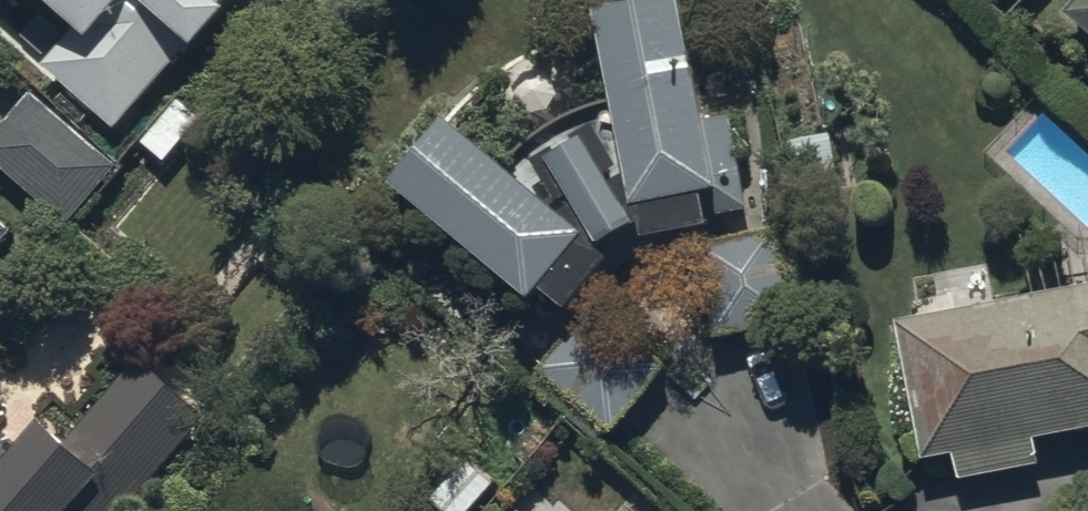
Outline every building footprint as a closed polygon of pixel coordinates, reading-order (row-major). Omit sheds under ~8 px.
[(75,15),(36,58),(110,124),(191,34),(201,44),(241,0),(59,0),(75,15)] [(448,107),(395,176),(538,288),(544,280),(570,300),(593,271),(599,275),(636,258),(638,219),(646,216),(648,227),(711,217),(709,210),(748,202),(730,107),(706,111),(685,0),(602,0),(598,1),(630,166),(614,170),(586,124),(549,146),(578,195),(564,203),(448,107)] [(1069,9),(1087,25),(1087,0),(1077,0),(1069,9)] [(36,101),(0,142),(0,172),(71,232),(121,174),(36,101)] [(701,234),(715,332),(805,319),(791,220),(701,234)] [(16,240),(0,226),(0,259),(16,240)] [(899,315),(925,454),(957,448),(963,477),(1042,462),(1036,432),(1087,422),(1087,279),(899,315)] [(601,291),(538,364),(610,426),(673,354),(601,291)] [(205,409),(135,351),(67,432),(43,412),(15,447),(0,435),(0,510),(121,510),(205,409)] [(587,503),(580,510),(608,510),(592,497),(587,503)]
